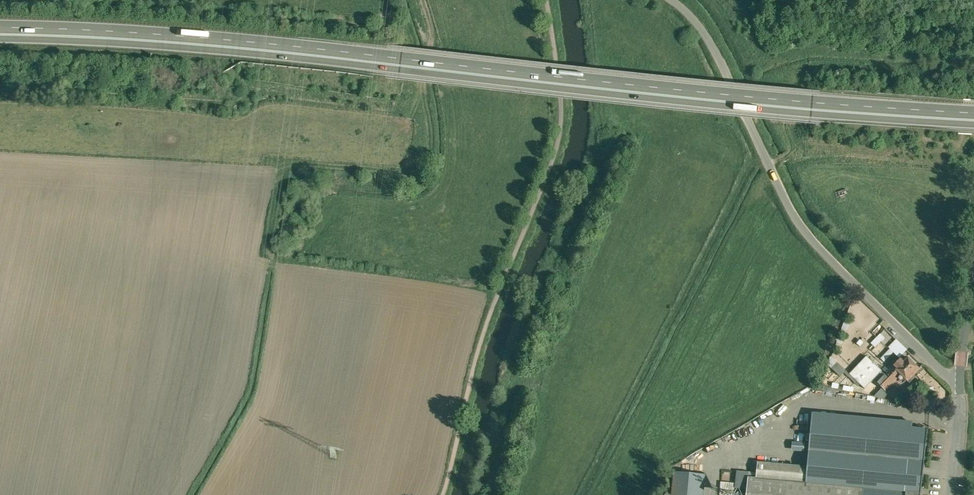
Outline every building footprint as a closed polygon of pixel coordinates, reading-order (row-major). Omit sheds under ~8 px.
[(885,330),(872,342),(876,346),(889,334),(885,330)] [(882,370),(867,356),(850,374),(865,389),(874,379),(885,390),(891,384),(883,377),(885,375),(881,371),(882,370)] [(920,369),(907,357),(904,360),(902,358),(893,367),(885,375),(883,377),(891,384),(900,374),(908,381),(910,383),(916,377),(914,374),(920,369)] [(833,358),(828,363),(841,376),(846,370),(833,358)] [(812,419),(808,467),(758,462),(757,473),(756,478),(748,478),(747,489),(746,494),(906,494),(906,492),(921,493),(928,429),(812,419)] [(794,441),(794,451),(807,451),(807,441),(794,441)] [(749,472),(737,471),(735,488),(747,489),(748,478),(749,472)] [(675,472),(673,494),(704,494),(705,475),(675,472)]
